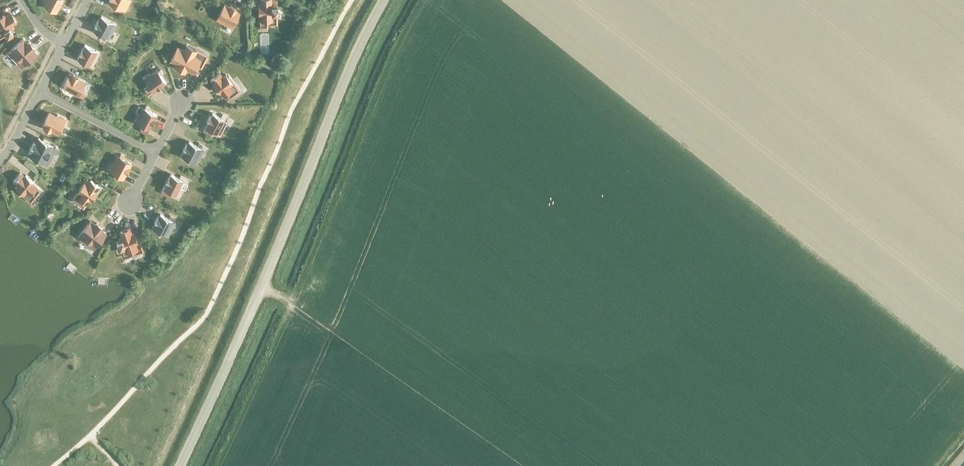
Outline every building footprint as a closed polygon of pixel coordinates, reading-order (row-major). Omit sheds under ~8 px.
[(41,3),(44,4),(56,11),(62,0),(46,0),(46,1),(44,0),(43,0),(41,3)] [(108,3),(121,9),(126,0),(129,2),(130,0),(110,0),(108,3)] [(278,12),(277,6),(275,6),(275,4),(271,5),(270,0),(260,0),(261,5),(259,5),(259,14),(261,14),(261,20),(259,20),(259,27),(266,27),(266,20),(271,20),(271,14),(275,14),(275,12),(278,12)] [(225,5),(217,20),(224,23),(225,21),(232,24),(235,25),(237,22),(234,20),(238,12),(235,10),(235,9),(230,7),(230,8),(225,5)] [(2,30),(5,34),(6,33),(7,35),(13,32),(11,30),(12,29),(10,25),(15,22),(14,19),(12,17),(10,14),(5,17),(4,16),(0,18),(0,32),(2,30)] [(112,32),(116,24),(101,17),(98,22),(97,21),(96,23),(94,26),(95,27),(93,31),(102,35),(101,38),(104,40),(106,37),(109,30),(112,32)] [(23,39),(11,50),(20,60),(17,62),(21,67),(24,65),(36,54),(32,49),(34,48),(29,42),(27,44),(23,39)] [(96,60),(99,53),(85,45),(77,59),(86,63),(85,65),(84,66),(88,68),(89,65),(93,58),(96,60)] [(177,48),(171,60),(177,63),(175,66),(185,71),(187,69),(193,72),(197,64),(201,66),(203,61),(200,60),(200,59),(193,56),(196,50),(186,45),(183,51),(177,48)] [(149,74),(143,78),(148,86),(144,89),(148,95),(153,92),(166,83),(160,75),(163,73),(160,70),(158,72),(158,71),(151,76),(149,74)] [(219,73),(211,79),(214,84),(213,85),(219,93),(220,92),(224,97),(224,96),(226,99),(230,97),(228,94),(232,90),(228,86),(232,83),(231,82),(232,81),(228,76),(227,77),(226,75),(224,77),(223,78),(219,73)] [(69,74),(63,86),(71,90),(70,92),(77,96),(77,95),(83,98),(86,93),(85,93),(82,92),(80,90),(84,82),(77,79),(78,78),(72,74),(71,75),(69,74)] [(138,114),(134,121),(142,125),(139,131),(146,134),(149,129),(157,115),(148,110),(149,108),(146,106),(144,109),(141,116),(138,114)] [(66,122),(64,121),(65,118),(58,115),(57,117),(49,113),(43,125),(44,126),(44,127),(50,130),(51,129),(57,133),(62,124),(64,126),(66,122)] [(222,115),(221,118),(212,113),(210,117),(209,116),(206,122),(208,122),(205,127),(203,132),(209,135),(211,131),(212,131),(211,132),(216,135),(217,134),(220,135),(224,128),(221,127),(224,121),(225,120),(224,119),(226,117),(224,116),(222,115)] [(30,149),(32,150),(29,156),(44,164),(50,151),(53,153),(56,148),(53,146),(38,138),(35,144),(33,143),(30,149)] [(187,144),(186,144),(182,151),(184,152),(181,156),(188,160),(188,161),(193,164),(194,162),(196,164),(200,157),(197,155),(201,148),(202,145),(199,143),(197,146),(189,142),(187,144)] [(112,163),(109,169),(115,173),(121,176),(123,177),(131,163),(123,159),(124,156),(120,154),(119,157),(115,164),(112,163)] [(18,185),(15,188),(23,194),(26,191),(30,195),(34,191),(37,193),(39,190),(36,187),(37,187),(32,183),(33,182),(26,176),(25,177),(20,173),(13,181),(18,185)] [(163,189),(161,193),(167,196),(170,192),(178,196),(182,189),(179,188),(183,181),(183,180),(184,178),(180,176),(179,179),(171,174),(163,189)] [(82,201),(80,205),(84,207),(86,204),(90,199),(91,200),(97,193),(95,191),(99,186),(91,181),(87,186),(83,183),(78,191),(82,193),(78,198),(82,201)] [(155,223),(153,228),(168,236),(171,229),(169,228),(172,221),(174,218),(170,216),(169,219),(160,214),(158,218),(157,217),(154,223),(155,223)] [(85,238),(95,246),(105,233),(101,229),(102,227),(96,223),(95,225),(90,221),(80,234),(78,237),(83,241),(85,238)] [(132,251),(133,254),(141,251),(140,247),(136,248),(134,243),(136,242),(133,234),(131,235),(129,229),(126,230),(123,231),(120,232),(122,238),(118,239),(119,241),(116,242),(118,248),(121,247),(121,248),(125,246),(127,252),(132,251)]
